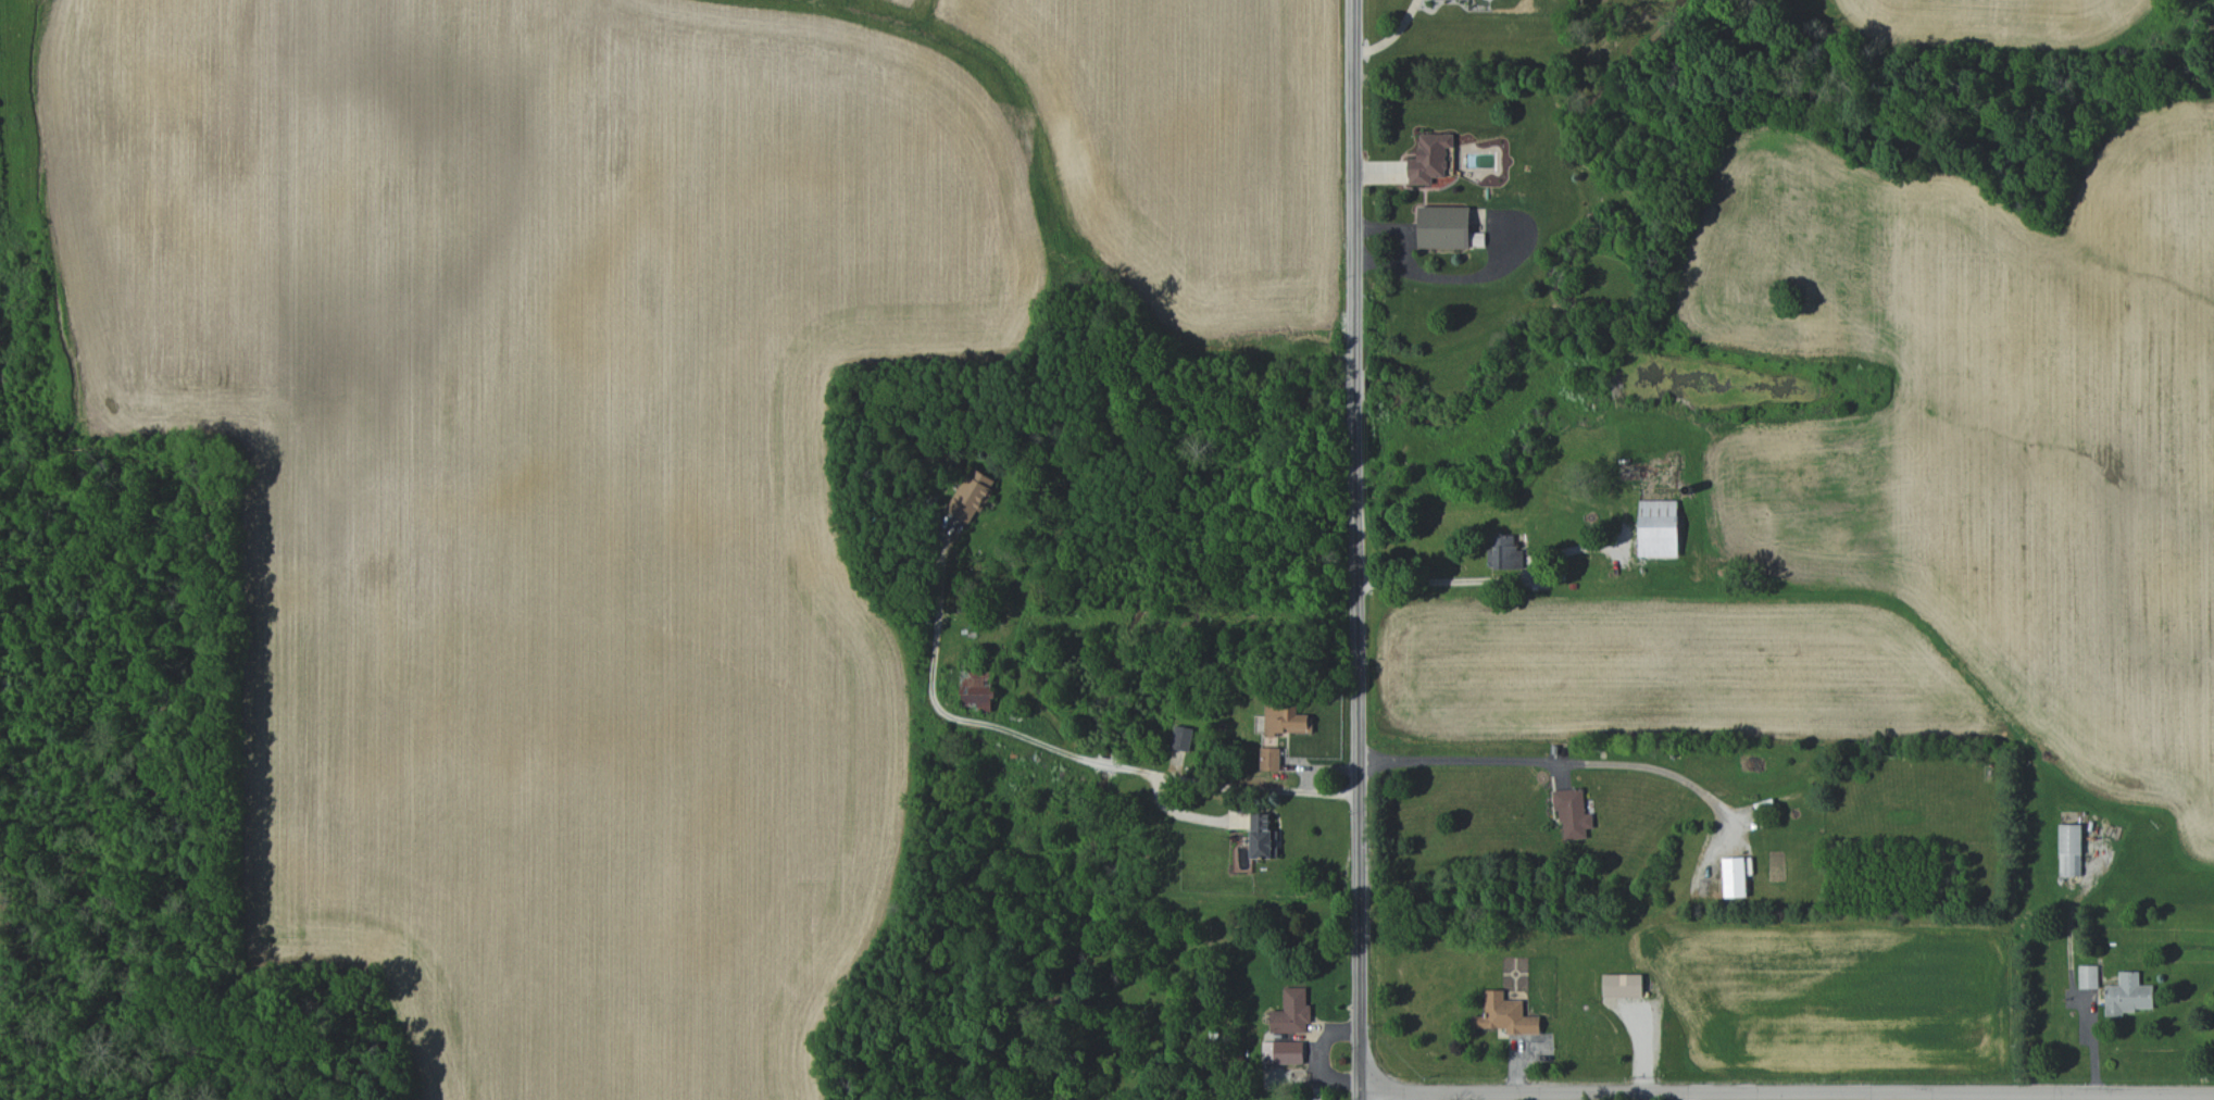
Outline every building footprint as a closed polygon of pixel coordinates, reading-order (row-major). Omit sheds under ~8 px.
[(1418,134),(1418,158),(1408,158),(1408,184),(1432,184),(1432,177),(1446,177),(1446,147),(1454,147),(1454,134),(1418,134)] [(1470,248),(1470,207),(1418,207),(1418,248),(1470,248)] [(997,480),(969,467),(948,512),(970,522),(976,510),(981,512),(997,480)] [(1639,557),(1679,556),(1678,500),(1638,501),(1639,557)] [(1515,535),(1493,535),(1494,549),(1488,549),(1488,569),(1523,568),(1523,550),(1515,550),(1515,535)] [(994,710),(994,690),(991,690),(992,672),(962,671),(960,708),(994,710)] [(1312,734),(1313,715),(1297,715),(1297,704),(1266,703),(1265,734),(1312,734)] [(1193,729),(1175,725),(1170,748),(1188,752),(1193,729)] [(1261,770),(1280,771),(1280,748),(1261,748),(1261,770)] [(1553,790),(1554,811),(1561,810),(1563,840),(1587,839),(1586,828),(1593,828),(1592,814),(1584,814),(1583,788),(1553,790)] [(1277,858),(1277,830),(1271,830),(1270,813),(1250,813),(1252,858),(1277,858)] [(2081,876),(2081,824),(2058,825),(2059,876),(2081,876)] [(1746,897),(1745,857),(1722,858),(1724,897),(1746,897)] [(2097,965),(2078,965),(2079,989),(2098,989),(2097,965)] [(2153,986),(2139,985),(2139,971),(2119,971),(2119,986),(2105,986),(2105,1016),(2124,1016),(2124,1009),(2153,1009),(2153,986)] [(1642,997),(1643,975),(1604,974),(1603,996),(1642,997)] [(1306,987),(1283,988),(1284,1010),(1270,1011),(1271,1033),(1307,1032),(1306,1023),(1311,1023),(1310,1005),(1307,1005),(1306,987)] [(1540,1034),(1540,1016),(1523,1016),(1523,1000),(1504,1000),(1504,990),(1485,990),(1486,1016),(1473,1016),(1473,1029),(1507,1028),(1507,1034),(1540,1034)] [(1262,1042),(1263,1064),(1303,1063),(1303,1041),(1262,1042)]
